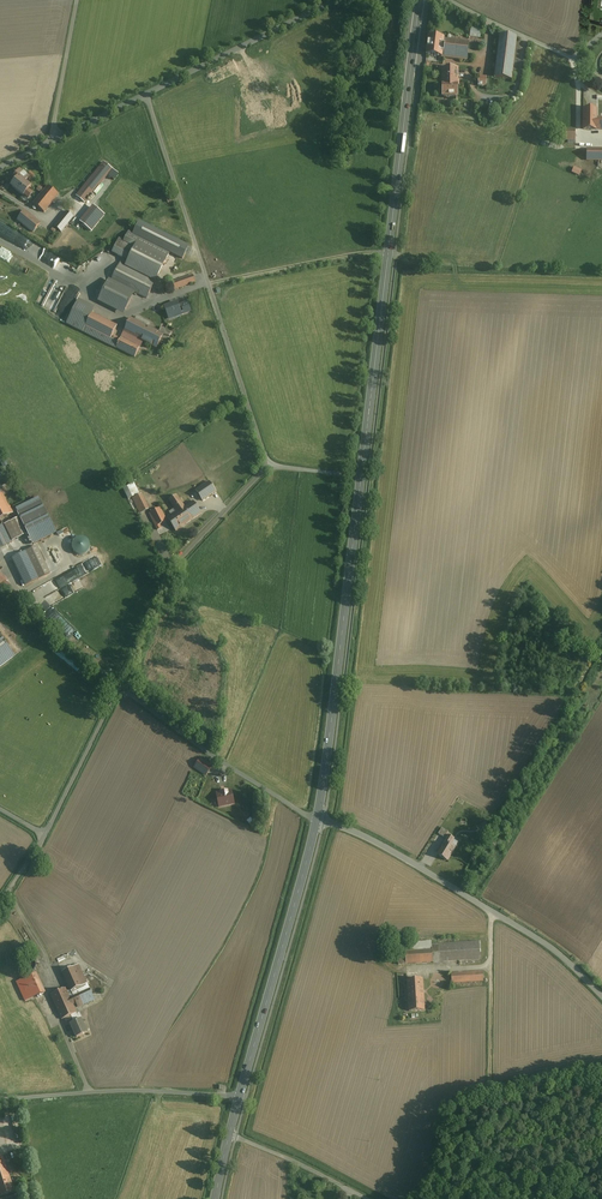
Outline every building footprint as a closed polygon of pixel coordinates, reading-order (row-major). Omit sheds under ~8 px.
[(470,37),(480,37),(480,28),(470,27),(470,37)] [(516,37),(500,35),(494,78),(511,80),(516,37)] [(441,58),(443,39),(429,38),(426,56),(441,58)] [(443,39),(441,58),(466,61),(468,43),(443,39)] [(365,40),(359,51),(357,50),(355,54),(361,58),(369,42),(365,40)] [(457,68),(442,68),(442,101),(455,101),(457,101),(457,99),(455,99),(455,97),(457,97),(457,68)] [(486,78),(479,77),(477,87),(485,87),(486,78)] [(267,115),(284,113),(283,100),(248,102),(249,115),(267,115)] [(584,129),(596,129),(596,118),(596,109),(583,109),(584,129)] [(284,113),(267,115),(268,126),(284,125),(284,113)] [(575,143),(575,127),(563,127),(563,143),(575,143)] [(587,149),(587,160),(601,161),(601,149),(587,149)] [(23,172),(20,169),(13,177),(16,179),(11,186),(23,196),(24,195),(29,199),(32,194),(28,191),(31,187),(25,182),(29,177),(32,179),(35,176),(30,172),(28,174),(24,171),(23,172)] [(58,194),(48,185),(34,204),(44,213),(58,194)] [(40,224),(25,211),(17,220),(33,232),(40,224)] [(74,217),(67,211),(54,227),(61,232),(74,217)] [(123,258),(111,281),(146,299),(170,252),(128,231),(124,241),(119,239),(112,252),(123,258)] [(195,282),(193,276),(171,283),(174,290),(195,282)] [(105,287),(131,299),(133,293),(108,280),(105,287)] [(131,299),(105,287),(100,298),(125,310),(131,299)] [(139,340),(141,341),(148,328),(130,319),(119,342),(111,338),(117,327),(92,314),(93,310),(77,302),(66,323),(116,348),(116,349),(135,357),(139,348),(136,346),(139,340)] [(181,315),(178,306),(177,303),(164,307),(168,317),(173,315),(174,318),(181,315)] [(178,306),(181,315),(190,312),(187,303),(178,306)] [(156,348),(160,341),(163,335),(162,335),(148,328),(141,341),(156,348)] [(165,329),(162,335),(163,335),(160,341),(166,343),(171,333),(165,329)] [(134,482),(127,486),(132,497),(139,494),(134,482)] [(209,482),(196,491),(202,501),(216,492),(209,482)] [(11,513),(2,494),(0,494),(0,519),(11,513)] [(149,509),(141,494),(132,498),(140,513),(149,509)] [(169,500),(177,512),(181,510),(189,521),(201,513),(193,501),(185,507),(185,505),(184,506),(176,496),(169,500)] [(34,501),(16,510),(33,545),(51,536),(34,501)] [(166,521),(160,508),(149,513),(158,530),(162,528),(159,525),(166,521)] [(177,529),(189,521),(181,510),(177,512),(170,517),(177,529)] [(4,524),(0,526),(0,546),(1,547),(12,542),(4,524)] [(88,552),(88,538),(75,539),(75,553),(88,552)] [(48,570),(58,566),(50,549),(40,554),(48,570)] [(25,552),(12,558),(25,586),(39,580),(25,552)] [(63,585),(87,575),(83,565),(58,575),(63,585)] [(0,644),(0,671),(13,660),(0,644)] [(211,767),(200,760),(194,767),(205,775),(211,767)] [(231,790),(216,793),(219,808),(233,804),(231,790)] [(448,832),(441,828),(438,834),(444,838),(448,832)] [(442,848),(437,855),(447,860),(454,848),(450,846),(453,839),(448,836),(441,847),(442,848)] [(481,959),(480,942),(431,945),(431,941),(404,943),(404,949),(397,950),(398,965),(481,959)] [(35,968),(36,965),(35,963),(34,960),(31,959),(29,959),(26,959),(24,961),(23,963),(22,965),(23,968),(24,970),(27,971),(29,972),(32,971),(34,970),(35,968)] [(78,965),(62,972),(71,991),(87,984),(78,965)] [(483,981),(482,972),(451,974),(451,983),(483,981)] [(44,992),(36,973),(27,977),(36,996),(44,992)] [(424,1010),(422,979),(407,980),(409,1011),(424,1010)] [(76,1013),(73,1005),(69,998),(65,988),(51,995),(62,1019),(70,1015),(76,1013)] [(89,989),(69,998),(73,1005),(93,995),(89,989)] [(70,1015),(73,1022),(79,1020),(76,1013),(70,1015)] [(81,1019),(79,1020),(73,1022),(70,1024),(77,1038),(87,1033),(81,1019)] [(13,1192),(2,1157),(0,1158),(0,1196),(13,1192)]
